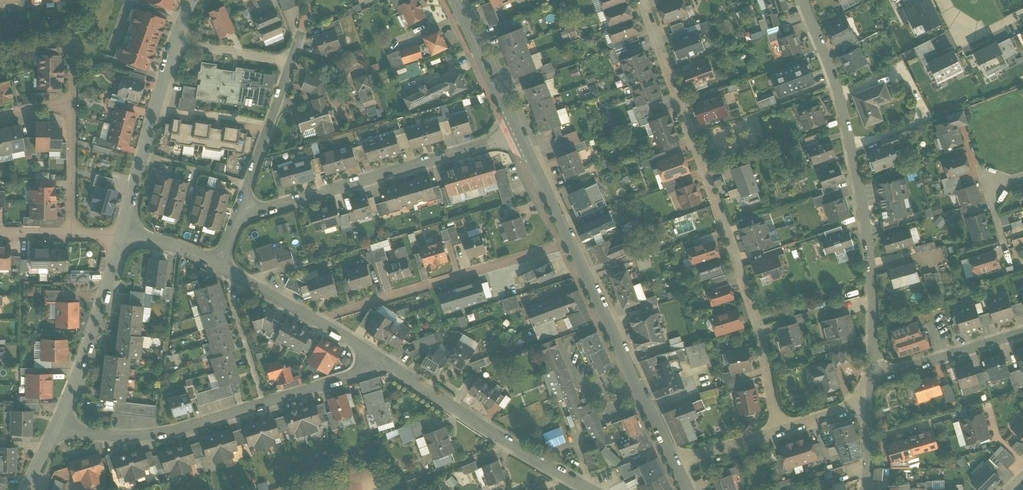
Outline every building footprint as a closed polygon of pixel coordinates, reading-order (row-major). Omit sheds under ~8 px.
[(173,10),(176,2),(177,2),(178,0),(144,0),(173,10)] [(243,4),(245,10),(258,5),(256,0),(253,0),(243,4)] [(278,0),(283,11),(287,9),(283,0),(279,0),(278,0)] [(287,9),(298,5),(296,0),(283,0),(287,9)] [(395,9),(401,6),(409,2),(408,0),(391,0),(395,9)] [(401,6),(410,24),(425,17),(421,9),(422,8),(419,2),(418,3),(417,0),(413,0),(409,2),(401,6)] [(605,10),(625,3),(624,0),(601,0),(605,10)] [(659,6),(665,23),(685,16),(682,9),(686,8),(683,0),(676,0),(671,2),(659,6)] [(766,0),(770,14),(765,16),(766,18),(759,21),(762,31),(766,29),(779,25),(775,13),(787,9),(784,0),(766,0)] [(844,11),(866,0),(839,0),(844,11)] [(917,35),(941,24),(930,0),(919,0),(904,7),(917,35)] [(492,2),(481,6),(489,28),(496,25),(500,23),(493,6),(492,2)] [(625,3),(605,10),(610,25),(619,21),(618,18),(629,14),(625,3)] [(258,5),(245,10),(248,15),(260,10),(258,5)] [(224,6),(208,13),(219,39),(235,32),(224,6)] [(153,16),(135,10),(130,24),(135,25),(131,36),(126,34),(126,35),(131,37),(127,47),(122,46),(117,59),(135,66),(146,70),(146,69),(149,62),(150,62),(152,56),(151,56),(159,34),(160,34),(163,29),(161,28),(164,21),(164,20),(153,16)] [(167,15),(155,10),(153,16),(164,20),(164,21),(165,21),(167,15)] [(260,10),(248,15),(250,21),(253,20),(253,19),(262,15),(260,10)] [(262,15),(253,19),(253,20),(258,30),(280,21),(275,10),(262,15)] [(629,14),(618,18),(619,21),(610,25),(611,27),(632,20),(629,14)] [(338,20),(321,27),(324,35),(336,31),(336,32),(341,30),(338,20)] [(611,27),(610,28),(615,42),(624,39),(629,37),(629,36),(637,33),(632,20),(611,27)] [(840,21),(835,23),(835,25),(826,29),(834,45),(839,42),(854,35),(853,34),(846,20),(842,22),(840,21)] [(280,21),(258,30),(262,41),(263,40),(265,46),(284,38),(281,33),(284,31),(280,21)] [(500,23),(496,25),(498,31),(509,26),(507,21),(500,23)] [(682,22),(670,26),(673,33),(681,30),(684,29),(682,22)] [(779,25),(766,29),(768,35),(781,30),(779,25)] [(509,26),(498,31),(500,37),(512,32),(509,26)] [(569,37),(576,34),(573,26),(566,28),(569,37)] [(500,37),(499,37),(505,50),(525,43),(527,42),(522,28),(512,32),(500,37)] [(687,28),(684,29),(681,30),(683,36),(672,40),(671,40),(678,59),(687,55),(688,58),(698,54),(697,52),(704,49),(698,31),(689,34),(687,28)] [(673,33),(670,34),(672,40),(683,36),(681,30),(673,33)] [(768,35),(767,35),(769,42),(778,39),(783,37),(781,30),(768,35)] [(324,35),(316,37),(319,46),(317,52),(326,55),(328,52),(338,48),(336,40),(338,39),(336,32),(336,31),(324,35)] [(440,31),(424,38),(427,45),(432,55),(443,50),(448,48),(440,31)] [(637,33),(629,36),(629,37),(624,39),(624,41),(625,45),(626,45),(639,40),(637,33)] [(783,37),(778,39),(785,57),(800,51),(795,38),(796,38),(795,33),(783,37)] [(854,35),(839,42),(843,49),(859,41),(855,34),(853,34),(854,35)] [(859,41),(843,49),(845,55),(859,48),(859,49),(862,47),(859,41)] [(996,42),(973,53),(982,73),(1005,62),(996,42)] [(525,43),(505,50),(510,64),(530,56),(525,43)] [(419,59),(424,58),(421,48),(419,45),(400,50),(404,64),(419,59)] [(427,45),(421,48),(424,58),(432,55),(427,45)] [(625,45),(615,49),(617,55),(628,51),(626,45),(625,45)] [(453,58),(448,48),(443,50),(448,60),(453,58)] [(845,55),(840,57),(842,63),(844,62),(849,73),(864,65),(861,59),(863,57),(859,49),(859,48),(845,55)] [(913,48),(902,52),(905,59),(916,55),(913,48)] [(617,55),(615,49),(609,51),(614,64),(621,61),(630,57),(628,51),(617,55)] [(397,67),(404,64),(400,50),(393,52),(397,67)] [(928,63),(938,83),(964,71),(954,51),(928,63)] [(630,57),(621,61),(625,72),(650,63),(649,60),(647,61),(644,52),(630,57)] [(60,56),(41,56),(41,62),(38,65),(38,72),(62,72),(62,68),(59,68),(60,56)] [(530,56),(510,64),(515,78),(529,73),(535,70),(535,69),(530,56)] [(706,57),(699,60),(701,66),(709,63),(706,57)] [(404,64),(397,67),(401,79),(423,72),(419,59),(404,64)] [(699,60),(690,64),(692,69),(701,66),(699,60)] [(215,65),(202,63),(199,78),(201,79),(200,89),(198,89),(197,95),(196,99),(203,100),(203,98),(210,99),(209,101),(217,102),(219,92),(222,71),(215,70),(215,65)] [(650,63),(625,72),(629,84),(653,75),(649,67),(651,66),(650,63)] [(692,69),(683,72),(689,87),(715,77),(709,63),(701,66),(692,69)] [(805,63),(771,76),(779,96),(813,84),(805,63)] [(146,70),(135,66),(133,72),(144,76),(145,76),(147,70),(146,69),(146,70)] [(541,67),(535,69),(535,70),(529,73),(532,79),(534,78),(544,74),(541,67)] [(231,72),(222,71),(219,92),(229,94),(227,104),(238,105),(243,70),(237,68),(235,81),(230,81),(231,72)] [(253,71),(243,70),(238,105),(243,106),(245,95),(253,96),(251,105),(262,107),(265,87),(271,88),(273,76),(252,73),(253,71)] [(62,72),(38,72),(38,79),(41,82),(41,88),(59,88),(59,76),(62,76),(62,72)] [(133,72),(130,72),(128,79),(142,83),(144,76),(133,72)] [(461,74),(428,90),(425,85),(419,88),(421,91),(422,90),(423,92),(426,101),(443,93),(442,91),(448,89),(451,96),(467,88),(461,74)] [(544,74),(534,78),(537,86),(546,83),(545,80),(548,79),(547,74),(544,74)] [(653,75),(629,84),(634,95),(657,86),(654,78),(655,77),(654,74),(653,75)] [(321,82),(305,76),(301,89),(310,92),(311,94),(323,90),(321,82)] [(369,76),(355,80),(359,94),(372,90),(373,90),(369,76)] [(128,79),(122,77),(120,85),(123,86),(120,96),(139,101),(143,83),(128,79)] [(0,83),(0,104),(11,102),(10,97),(12,96),(10,90),(9,91),(7,82),(0,83)] [(537,86),(526,89),(531,103),(532,103),(550,96),(546,83),(537,86)] [(735,84),(728,87),(730,93),(737,90),(735,84)] [(657,86),(634,95),(638,106),(648,103),(661,98),(658,89),(659,88),(658,85),(657,86)] [(884,85),(854,96),(865,125),(881,119),(874,102),(888,96),(884,85)] [(728,87),(714,91),(716,97),(721,95),(722,96),(730,93),(728,87)] [(372,90),(359,94),(361,103),(374,99),(372,90)] [(421,91),(405,99),(410,109),(426,101),(423,92),(422,90),(421,91)] [(716,97),(695,105),(697,111),(695,112),(699,124),(723,116),(728,114),(727,112),(722,96),(721,95),(716,97)] [(550,96),(532,103),(537,118),(556,111),(551,96),(550,96)] [(774,96),(757,103),(760,109),(777,104),(774,96)] [(323,97),(311,100),(314,109),(295,115),(298,122),(301,131),(302,131),(304,138),(304,139),(316,135),(316,133),(315,127),(319,126),(322,134),(334,131),(331,122),(332,122),(327,105),(326,105),(323,97)] [(182,98),(179,98),(177,110),(188,111),(195,109),(196,101),(182,98)] [(124,103),(109,99),(107,107),(116,109),(116,108),(122,110),(124,103)] [(808,101),(793,106),(795,115),(799,113),(810,109),(808,101)] [(648,103),(638,106),(633,108),(635,114),(639,113),(650,109),(648,103)] [(810,109),(799,113),(802,122),(804,121),(807,129),(825,123),(819,106),(810,109)] [(122,110),(116,108),(116,109),(111,125),(131,130),(135,114),(122,110)] [(556,111),(537,118),(542,132),(561,126),(561,125),(570,122),(565,108),(556,111)] [(739,108),(727,112),(728,114),(723,116),(725,122),(742,116),(739,108)] [(650,109),(639,113),(641,119),(645,118),(652,115),(650,109)] [(963,110),(952,114),(954,120),(957,128),(968,124),(963,110)] [(466,112),(450,116),(454,132),(456,136),(456,135),(461,134),(471,131),(471,132),(472,131),(466,112)] [(652,115),(645,118),(648,124),(651,123),(650,122),(659,119),(657,113),(652,115)] [(659,119),(650,122),(651,123),(648,124),(645,125),(649,137),(655,135),(674,128),(669,115),(659,119)] [(180,119),(172,118),(168,141),(175,142),(177,145),(183,146),(187,123),(180,122),(180,119)] [(450,119),(445,121),(448,134),(454,132),(450,119)] [(954,120),(936,126),(938,131),(936,133),(937,137),(940,138),(941,140),(942,139),(944,146),(947,145),(950,147),(953,146),(954,144),(961,141),(957,128),(954,120)] [(193,124),(187,123),(183,146),(190,147),(193,145),(198,146),(202,122),(194,121),(193,124)] [(438,123),(423,127),(423,125),(422,125),(428,144),(433,142),(433,143),(443,140),(444,140),(442,136),(438,123),(438,121),(437,121),(438,123)] [(445,121),(438,123),(442,136),(448,134),(445,121)] [(49,122),(36,122),(35,138),(35,150),(36,150),(48,150),(49,127),(49,122)] [(103,122),(98,138),(107,140),(111,125),(103,122)] [(210,124),(202,122),(198,146),(204,146),(206,149),(213,150),(216,128),(210,127),(210,124)] [(131,130),(111,125),(107,140),(107,141),(113,143),(126,146),(131,130)] [(422,127),(408,132),(407,130),(407,132),(411,146),(412,149),(413,149),(422,146),(422,145),(427,144),(427,145),(428,144),(422,125),(422,127)] [(19,126),(6,128),(11,152),(23,149),(24,149),(22,138),(19,126)] [(223,129),(216,128),(213,150),(220,151),(222,149),(228,150),(232,127),(224,126),(223,129)] [(61,129),(52,129),(52,127),(49,127),(48,149),(60,150),(60,143),(61,129)] [(240,128),(232,127),(228,150),(234,151),(236,154),(243,155),(243,153),(246,136),(246,132),(239,131),(240,128)] [(0,129),(0,154),(11,152),(6,128),(0,129)] [(674,128),(655,135),(659,147),(663,146),(676,141),(678,140),(674,128)] [(407,132),(401,134),(405,148),(411,146),(407,132)] [(394,135),(380,139),(380,138),(379,138),(385,157),(400,153),(401,153),(400,149),(396,135),(395,133),(394,133),(394,135)] [(401,134),(396,135),(400,149),(405,148),(401,134)] [(897,134),(880,141),(882,147),(892,143),(893,146),(900,143),(897,134)] [(252,137),(246,136),(243,153),(249,154),(252,137)] [(28,137),(22,138),(24,149),(23,149),(25,156),(31,155),(31,154),(28,138),(28,137)] [(96,146),(111,149),(113,143),(107,141),(107,140),(98,138),(96,146)] [(379,140),(365,144),(364,142),(363,142),(368,159),(369,162),(370,162),(370,161),(384,157),(385,158),(385,157),(379,138),(378,138),(379,140)] [(569,140),(541,151),(544,156),(559,151),(571,146),(569,140)] [(584,141),(574,145),(576,150),(577,152),(586,148),(584,141)] [(676,141),(663,146),(665,151),(679,146),(676,141)] [(817,141),(807,145),(808,150),(819,146),(817,141)] [(819,146),(808,150),(813,164),(835,156),(830,142),(819,146)] [(882,147),(868,152),(872,162),(869,163),(872,171),(875,170),(875,171),(899,162),(898,161),(902,157),(899,150),(895,152),(893,146),(892,143),(882,147)] [(96,146),(93,145),(92,150),(109,155),(111,149),(96,146)] [(364,145),(358,146),(362,160),(368,159),(364,145)] [(571,146),(559,151),(561,157),(576,150),(574,145),(571,146)] [(351,148),(337,152),(337,150),(336,151),(342,170),(357,165),(357,166),(358,166),(357,162),(352,148),(352,146),(351,146),(351,148)] [(358,146),(352,148),(357,162),(362,160),(358,146)] [(561,157),(559,158),(568,178),(585,171),(577,152),(576,150),(561,157)] [(336,153),(322,157),(321,155),(320,155),(321,157),(325,172),(326,175),(327,175),(327,174),(341,170),(342,170),(336,151),(335,151),(336,153)] [(665,151),(651,156),(654,164),(657,163),(657,162),(667,158),(665,151)] [(667,158),(657,162),(657,163),(664,181),(674,178),(690,172),(683,153),(667,158)] [(965,155),(947,161),(949,168),(945,169),(948,178),(959,175),(970,171),(965,155)] [(321,157),(315,159),(319,173),(325,172),(321,157)] [(308,161),(294,165),(293,163),(293,164),(299,183),(314,178),(314,179),(315,178),(314,175),(309,161),(309,159),(308,159),(308,161)] [(319,173),(315,159),(309,161),(314,175),(319,173)] [(489,159),(473,164),(479,187),(496,182),(497,182),(494,172),(496,171),(494,164),(491,165),(489,159)] [(292,161),(277,166),(278,168),(277,168),(282,185),(283,188),(284,188),(284,187),(298,183),(299,183),(293,164),(292,161)] [(734,163),(720,168),(724,181),(736,177),(733,169),(736,169),(734,163)] [(473,164),(442,173),(446,187),(449,196),(479,187),(473,164)] [(736,169),(733,169),(736,177),(740,188),(728,192),(731,200),(746,195),(749,203),(760,199),(748,164),(736,169)] [(505,168),(496,171),(494,172),(497,182),(496,182),(498,187),(510,183),(508,176),(507,176),(505,168)] [(839,168),(822,173),(824,178),(821,179),(824,188),(837,184),(844,181),(839,168)] [(278,170),(272,172),(276,186),(282,185),(278,170)] [(113,179),(96,174),(93,186),(97,187),(97,186),(110,190),(113,179)] [(959,175),(948,178),(941,180),(944,189),(961,183),(959,175)] [(172,180),(157,176),(153,193),(167,197),(172,180)] [(406,184),(393,188),(384,190),(387,201),(390,211),(400,208),(399,207),(412,204),(414,203),(425,200),(435,197),(433,188),(429,177),(420,179),(420,180),(408,184),(407,183),(406,184)] [(674,178),(664,181),(660,182),(662,188),(666,187),(676,183),(674,178)] [(904,179),(876,185),(879,202),(881,203),(880,205),(880,208),(882,209),(883,209),(883,213),(882,215),(883,220),(883,221),(898,218),(899,220),(902,220),(904,217),(903,211),(905,209),(903,199),(905,198),(907,195),(904,179)] [(187,184),(172,180),(167,197),(182,201),(187,184)] [(676,183),(666,187),(668,193),(677,190),(685,187),(683,181),(676,183)] [(510,183),(498,187),(503,204),(515,200),(510,183)] [(597,183),(585,189),(592,204),(596,202),(600,200),(601,199),(595,186),(597,185),(597,183)] [(961,183),(944,189),(946,195),(950,193),(950,194),(952,196),(958,194),(957,191),(963,189),(961,183)] [(685,187),(677,190),(684,208),(700,203),(697,195),(698,194),(696,188),(695,189),(693,184),(685,187)] [(837,184),(824,188),(821,189),(823,195),(829,193),(838,189),(837,184)] [(607,206),(597,185),(595,186),(601,199),(600,200),(596,202),(599,209),(607,206)] [(963,189),(957,191),(958,194),(962,207),(976,203),(980,202),(975,185),(963,189)] [(110,190),(97,186),(97,187),(95,194),(94,194),(92,201),(93,201),(91,209),(110,215),(112,206),(114,207),(116,200),(114,200),(116,191),(110,190)] [(439,186),(433,188),(435,197),(435,200),(443,198),(440,188),(439,186)] [(213,191),(198,187),(193,204),(208,208),(213,191)] [(449,196),(446,187),(440,188),(443,198),(445,206),(452,204),(449,196)] [(584,187),(569,194),(574,205),(577,211),(579,210),(592,204),(585,189),(584,187)] [(39,188),(39,191),(31,191),(31,203),(55,203),(55,188),(39,188)] [(228,195),(213,191),(208,208),(223,212),(228,195)] [(167,197),(153,193),(148,210),(163,214),(167,197)] [(823,195),(812,198),(816,208),(824,205),(832,202),(829,193),(823,195)] [(360,197),(351,200),(350,200),(356,220),(357,219),(357,217),(371,213),(371,215),(372,215),(372,213),(367,199),(366,195),(365,195),(366,196),(360,198),(360,197)] [(182,201),(167,197),(163,214),(177,218),(182,201)] [(374,197),(367,199),(372,213),(378,211),(376,204),(374,197)] [(832,202),(824,205),(831,223),(850,217),(844,198),(832,202)] [(387,201),(376,204),(378,211),(379,217),(391,213),(390,211),(387,201)] [(599,209),(596,202),(592,204),(579,210),(583,217),(599,209)] [(55,203),(31,203),(31,217),(31,218),(40,218),(43,218),(44,219),(48,219),(49,218),(55,218),(55,203)] [(962,207),(959,208),(961,215),(968,213),(978,210),(976,203),(962,207)] [(208,208),(193,204),(189,222),(203,226),(208,208)] [(335,204),(312,211),(316,223),(321,222),(323,229),(340,224),(341,223),(339,216),(335,204)] [(923,208),(925,216),(941,212),(939,204),(923,208)] [(578,219),(583,217),(579,210),(577,211),(574,205),(572,206),(578,219)] [(517,206),(504,210),(507,217),(519,213),(517,206)] [(223,212),(208,208),(203,226),(218,230),(223,212)] [(599,209),(583,217),(585,222),(601,215),(599,209)] [(983,213),(980,214),(978,210),(968,213),(969,218),(967,218),(974,241),(979,240),(979,241),(986,239),(985,238),(990,236),(986,223),(987,223),(985,219),(983,213)] [(585,222),(576,226),(584,243),(593,239),(590,232),(599,228),(602,235),(616,228),(608,211),(601,215),(585,222)] [(694,212),(673,219),(678,235),(695,229),(692,221),(697,220),(694,212)] [(769,213),(753,219),(754,225),(764,221),(764,222),(771,220),(769,213)] [(348,214),(339,216),(341,223),(340,224),(342,230),(352,227),(348,214)] [(939,227),(946,220),(940,215),(933,222),(939,227)] [(40,218),(31,218),(31,217),(23,217),(23,226),(40,226),(40,218)] [(520,218),(504,223),(510,240),(525,235),(520,218)] [(898,218),(883,221),(883,220),(880,220),(883,232),(900,226),(899,220),(898,218)] [(1011,228),(1021,226),(1020,220),(1010,222),(1011,228)] [(754,225),(740,230),(744,241),(767,233),(766,229),(767,229),(764,222),(764,221),(754,225)] [(662,223),(645,229),(647,233),(649,240),(656,237),(656,236),(665,232),(662,223)] [(840,227),(825,232),(824,232),(827,241),(831,239),(830,236),(839,233),(840,236),(844,235),(841,226),(840,227)] [(460,244),(454,227),(447,229),(450,240),(452,246),(460,244)] [(645,229),(645,228),(624,236),(625,241),(647,233),(645,229)] [(447,229),(441,231),(444,242),(450,240),(447,229)] [(909,230),(883,238),(887,252),(914,244),(909,230)] [(767,233),(744,241),(748,252),(762,247),(772,243),(769,236),(768,236),(767,233)] [(839,233),(830,236),(831,239),(827,241),(821,243),(825,255),(835,251),(836,256),(846,253),(844,248),(854,245),(850,233),(844,235),(840,236),(839,233)] [(481,235),(463,240),(468,258),(486,252),(481,235)] [(1011,239),(1012,245),(1022,243),(1022,236),(1011,239)] [(646,243),(650,255),(657,252),(653,240),(646,243)] [(714,240),(688,249),(693,266),(698,265),(706,262),(718,258),(720,257),(714,240)] [(772,243),(762,247),(764,252),(781,247),(779,240),(772,243)] [(609,241),(594,246),(601,263),(628,251),(624,243),(612,248),(609,241)] [(442,242),(429,246),(428,245),(419,247),(421,252),(425,267),(426,267),(427,271),(436,269),(435,265),(448,261),(442,242)] [(286,255),(283,247),(274,250),(272,244),(256,249),(260,261),(260,262),(262,270),(280,265),(281,266),(294,262),(291,253),(286,255)] [(929,244),(915,248),(917,254),(931,250),(929,244)] [(0,247),(0,268),(9,268),(9,256),(9,247),(0,247)] [(387,259),(383,247),(372,251),(375,263),(387,259)] [(764,252),(764,253),(766,259),(778,255),(778,256),(783,254),(781,247),(764,252)] [(405,248),(395,251),(398,262),(387,266),(391,281),(411,275),(407,261),(409,261),(405,248)] [(646,248),(632,252),(635,260),(636,260),(648,255),(646,248)] [(48,251),(48,249),(30,250),(30,265),(47,265),(47,270),(67,270),(67,251),(48,251)] [(372,251),(372,250),(365,252),(369,265),(375,263),(372,251)] [(993,251),(975,257),(977,262),(970,264),(974,276),(1000,268),(997,256),(995,257),(993,251)] [(421,252),(414,254),(418,270),(425,267),(421,252)] [(632,252),(616,259),(619,265),(635,260),(632,252)] [(652,266),(648,255),(636,260),(639,270),(652,266)] [(778,255),(766,259),(752,264),(756,275),(762,273),(764,277),(769,276),(771,280),(781,277),(778,267),(782,266),(778,256),(778,255)] [(20,256),(9,256),(9,268),(9,274),(20,274),(20,271),(20,259),(20,256)] [(166,261),(150,258),(145,293),(161,295),(162,287),(163,287),(163,286),(166,261)] [(718,258),(706,262),(698,265),(703,280),(723,273),(718,258)] [(27,259),(20,259),(20,271),(28,271),(28,266),(27,266),(27,259)] [(294,262),(281,266),(283,272),(296,268),(294,262)] [(549,263),(524,274),(527,281),(537,276),(539,282),(555,275),(552,268),(553,268),(552,266),(550,266),(549,263)] [(914,264),(889,271),(894,287),(919,280),(914,264)] [(367,266),(346,272),(348,279),(351,290),(352,290),(373,283),(367,266)] [(627,270),(611,276),(617,292),(633,286),(627,270)] [(318,272),(296,278),(305,283),(307,282),(307,281),(319,278),(318,272)] [(931,273),(924,275),(927,287),(934,285),(931,273)] [(89,274),(71,274),(71,282),(89,282),(89,274)] [(319,278),(307,281),(307,282),(305,283),(299,294),(304,297),(311,294),(313,299),(337,292),(332,274),(319,278)] [(724,275),(711,279),(713,286),(726,282),(724,275)] [(296,278),(292,276),(286,287),(299,294),(305,283),(296,278)] [(441,315),(485,300),(478,282),(483,281),(482,276),(434,292),(441,315)] [(348,279),(340,281),(344,294),(353,291),(352,290),(351,290),(348,279)] [(197,281),(184,285),(187,293),(195,290),(195,289),(199,288),(197,281)] [(199,288),(195,289),(195,290),(187,293),(194,317),(220,309),(225,307),(218,282),(199,288)] [(726,282),(713,286),(715,292),(728,287),(726,282)] [(172,288),(163,286),(163,287),(162,287),(161,295),(161,299),(171,300),(172,288)] [(633,286),(617,292),(623,308),(639,302),(633,286)] [(715,292),(708,294),(712,305),(734,298),(730,287),(715,292)] [(63,290),(45,290),(45,303),(57,303),(57,302),(63,302),(63,290)] [(567,294),(527,309),(533,327),(553,320),(565,316),(565,313),(569,312),(567,307),(572,305),(574,310),(585,305),(578,290),(567,294)] [(143,293),(130,292),(129,299),(143,300),(143,293)] [(516,295),(500,299),(504,311),(519,307),(516,295)] [(1007,295),(997,298),(1004,321),(1011,319),(1010,316),(1013,315),(1011,306),(1007,295)] [(997,298),(987,302),(990,313),(993,321),(994,321),(997,320),(998,323),(1004,321),(997,298)] [(63,302),(57,302),(57,303),(57,327),(77,328),(77,302),(63,302)] [(129,305),(122,304),(120,319),(140,321),(142,306),(129,305)] [(837,304),(824,307),(826,315),(839,312),(837,304)] [(1017,304),(1011,306),(1013,315),(1014,317),(1020,315),(1017,304)] [(585,305),(574,310),(580,323),(591,319),(585,305)] [(975,305),(965,309),(972,332),(978,329),(977,326),(981,325),(979,316),(975,305)] [(393,321),(396,317),(398,316),(383,307),(382,309),(379,307),(376,312),(370,309),(359,326),(367,330),(378,312),(393,321)] [(276,314),(263,308),(250,312),(254,329),(261,327),(266,330),(267,330),(273,319),(276,314)] [(220,309),(201,315),(205,329),(225,323),(220,309)] [(965,309),(954,312),(956,318),(958,323),(960,332),(961,331),(965,330),(966,333),(972,332),(965,309)] [(738,310),(711,318),(715,329),(722,327),(740,322),(741,321),(738,310)] [(393,321),(378,312),(367,330),(382,340),(383,338),(393,323),(393,321)] [(990,313),(984,314),(988,325),(994,323),(994,321),(993,321),(990,313)] [(656,314),(645,317),(644,315),(632,318),(632,320),(632,321),(633,325),(634,326),(638,338),(635,339),(633,342),(635,348),(638,350),(664,342),(656,314)] [(802,314),(784,319),(786,326),(797,323),(797,324),(804,322),(802,314)] [(984,314),(979,316),(981,325),(982,327),(988,325),(984,314)] [(201,315),(194,317),(199,331),(205,329),(201,315)] [(460,325),(466,324),(465,315),(458,317),(460,325)] [(850,315),(823,322),(829,345),(856,338),(850,315)] [(140,321),(120,319),(118,334),(138,336),(140,321)] [(273,319),(267,330),(266,330),(264,334),(269,338),(272,333),(278,322),(273,319)] [(278,335),(277,336),(274,343),(279,346),(282,341),(289,345),(298,327),(286,320),(284,325),(278,335)] [(553,320),(533,327),(538,341),(558,334),(553,320)] [(278,322),(272,333),(278,335),(284,325),(278,322)] [(740,322),(722,327),(724,333),(741,327),(740,322)] [(917,322),(891,330),(899,357),(930,347),(925,331),(920,332),(917,322)] [(225,323),(205,329),(210,343),(229,337),(225,323)] [(410,329),(402,324),(400,327),(393,323),(383,338),(386,340),(387,338),(400,346),(410,329)] [(786,326),(779,328),(781,333),(778,334),(780,341),(776,343),(779,355),(792,351),(790,346),(800,344),(798,336),(800,336),(797,324),(797,323),(786,326)] [(954,324),(952,325),(956,335),(961,333),(961,331),(960,332),(958,323),(954,324)] [(311,334),(298,327),(289,345),(296,349),(297,347),(302,350),(303,349),(309,338),(311,334)] [(722,327),(715,329),(717,335),(724,333),(722,327)] [(435,340),(443,338),(441,331),(433,333),(435,340)] [(597,332),(580,340),(585,350),(587,355),(604,348),(597,332)] [(138,336),(118,334),(117,345),(140,348),(142,337),(138,336)] [(433,334),(413,341),(416,349),(435,342),(433,334)] [(229,337),(210,343),(214,357),(230,352),(234,351),(229,337)] [(314,341),(309,338),(303,349),(308,352),(314,341)] [(323,339),(315,352),(318,354),(313,363),(319,367),(332,345),(323,339)] [(66,341),(42,340),(42,359),(52,360),(66,360),(66,341)] [(565,366),(555,340),(540,346),(540,347),(538,348),(541,355),(543,354),(548,366),(547,366),(549,372),(564,366),(565,367),(565,366)] [(585,350),(580,341),(576,343),(580,353),(585,350)] [(705,342),(685,348),(691,368),(710,362),(705,342)] [(474,352),(458,343),(449,358),(448,360),(461,368),(465,367),(474,352)] [(140,348),(117,345),(115,356),(128,358),(139,359),(140,348)] [(341,350),(332,345),(319,367),(325,370),(330,361),(333,363),(341,350)] [(822,345),(811,348),(812,354),(824,352),(822,345)] [(421,348),(410,352),(412,359),(424,354),(421,348)] [(604,348),(587,355),(590,363),(594,361),(599,373),(613,367),(604,348)] [(845,348),(832,352),(836,365),(849,362),(845,348)] [(682,349),(676,351),(680,362),(685,360),(682,349)] [(449,358),(437,350),(433,357),(428,354),(422,365),(438,375),(448,360),(449,358)] [(748,350),(730,353),(731,361),(729,364),(730,372),(722,374),(725,386),(729,385),(728,379),(741,375),(740,371),(752,369),(748,350)] [(214,357),(210,358),(215,372),(234,366),(230,352),(214,357)] [(665,354),(639,362),(647,378),(656,374),(659,380),(650,384),(657,399),(685,388),(679,373),(674,375),(665,354)] [(115,356),(105,355),(104,366),(127,369),(128,358),(115,356)] [(1002,355),(985,360),(988,370),(990,376),(1007,371),(1002,355)] [(484,358),(471,363),(473,370),(486,365),(484,358)] [(42,359),(34,359),(34,368),(38,368),(52,368),(52,360),(42,359)] [(280,366),(278,361),(264,366),(268,378),(273,377),(274,381),(278,380),(280,384),(293,381),(292,379),(288,366),(284,368),(283,365),(280,366)] [(832,363),(816,367),(817,369),(811,370),(815,384),(820,383),(823,393),(839,388),(832,363)] [(972,364),(956,369),(961,388),(978,383),(976,374),(972,364)] [(127,369),(104,366),(103,377),(126,380),(127,369)] [(234,366),(215,372),(219,387),(229,384),(236,381),(238,381),(234,366)] [(549,372),(543,375),(550,397),(563,392),(574,420),(582,417),(585,416),(581,408),(565,367),(564,366),(549,372)] [(988,370),(983,372),(986,382),(991,380),(990,376),(988,370)] [(1021,371),(1021,370),(1015,372),(1019,384),(1022,383),(1022,374),(1022,370),(1021,371)] [(1010,378),(1009,374),(1007,371),(990,376),(991,380),(993,384),(1010,378)] [(983,372),(976,374),(978,383),(980,389),(987,386),(983,372)] [(1012,386),(1019,384),(1015,372),(1009,374),(1010,378),(1012,386)] [(38,374),(27,374),(27,375),(27,386),(50,386),(51,374),(38,374)] [(741,375),(728,379),(729,385),(743,381),(741,375)] [(293,381),(280,384),(282,390),(302,384),(300,376),(292,379),(293,381)] [(126,380),(103,377),(102,388),(125,391),(126,380)] [(368,381),(369,387),(379,384),(381,383),(379,377),(368,381)] [(936,377),(923,381),(923,379),(913,382),(918,398),(927,395),(928,398),(941,394),(936,377)] [(489,386),(478,378),(468,392),(480,400),(489,386)] [(229,384),(233,395),(240,393),(236,381),(229,384)] [(364,395),(381,389),(379,384),(369,387),(368,381),(360,383),(364,395)] [(729,385),(725,386),(727,392),(745,388),(743,381),(729,385)] [(962,394),(980,389),(978,383),(961,388),(962,394)] [(229,384),(223,385),(227,397),(233,395),(229,384)] [(950,384),(944,386),(945,391),(943,392),(946,403),(947,403),(947,402),(954,400),(955,400),(950,384)] [(192,385),(185,388),(186,394),(187,393),(189,400),(196,398),(195,394),(192,385)] [(219,387),(218,387),(221,399),(227,397),(223,385),(219,387)] [(50,386),(27,386),(26,397),(38,397),(50,397),(50,386)] [(493,389),(489,386),(480,400),(491,408),(494,402),(500,394),(498,392),(493,389)] [(218,387),(212,389),(216,400),(221,399),(218,387)] [(714,395),(718,394),(716,387),(700,392),(705,405),(716,402),(714,395)] [(125,391),(102,388),(100,399),(106,400),(114,401),(120,402),(123,402),(125,391)] [(756,388),(735,392),(737,404),(740,406),(741,414),(760,410),(756,388)] [(212,389),(206,391),(210,402),(216,400),(212,389)] [(386,408),(381,389),(364,395),(370,414),(374,413),(378,426),(393,422),(389,408),(386,408)] [(206,391),(201,392),(204,404),(210,402),(206,391)] [(201,392),(195,394),(196,398),(198,406),(204,404),(201,392)] [(186,394),(167,399),(173,416),(192,410),(189,400),(187,393),(186,394)] [(345,394),(329,399),(333,411),(335,420),(338,419),(352,415),(345,394)] [(500,394),(494,402),(499,405),(505,397),(500,394)] [(505,397),(499,405),(504,409),(511,399),(506,395),(505,397)] [(106,400),(104,410),(113,411),(114,401),(106,400)] [(982,402),(983,409),(991,408),(990,400),(982,402)] [(38,403),(24,403),(24,411),(31,411),(31,412),(39,412),(39,403),(38,403)] [(324,403),(316,406),(321,420),(328,418),(327,413),(324,403)] [(692,403),(663,413),(678,445),(697,438),(689,419),(698,416),(692,403)] [(316,404),(299,409),(307,434),(316,431),(315,425),(322,423),(321,420),(316,406),(316,404)] [(590,404),(581,408),(585,416),(593,412),(590,404)] [(299,409),(284,414),(289,430),(290,433),(296,431),(298,437),(307,434),(299,409)] [(24,411),(11,411),(11,435),(31,435),(31,412),(31,411),(24,411)] [(335,420),(333,411),(327,413),(328,418),(332,430),(341,428),(338,419),(335,420)] [(613,425),(601,429),(593,412),(585,416),(582,417),(595,442),(595,441),(616,433),(613,425)] [(636,414),(623,420),(627,428),(631,436),(632,435),(644,430),(636,414)] [(981,414),(960,420),(964,432),(985,426),(981,414)] [(1022,414),(1021,416),(1022,418),(1011,429),(1022,441),(1022,415),(1022,414)] [(289,430),(284,416),(279,417),(283,431),(289,430)] [(272,417),(257,422),(265,447),(274,444),(272,438),(278,437),(277,433),(273,419),(272,417)] [(283,431),(279,417),(273,419),(277,433),(283,431)] [(623,420),(613,425),(616,433),(627,428),(623,420)] [(958,434),(964,432),(960,420),(955,422),(958,434)] [(257,422),(242,427),(247,443),(248,446),(254,444),(256,450),(265,447),(257,422)] [(410,424),(398,428),(403,443),(415,439),(410,424)] [(853,424),(834,430),(837,443),(835,444),(836,446),(857,441),(853,424)] [(985,426),(964,432),(968,445),(989,438),(985,426)] [(552,434),(552,444),(562,444),(562,428),(552,427),(551,434),(552,434)] [(445,428),(425,435),(437,467),(454,461),(451,452),(453,451),(445,428)] [(616,433),(595,441),(595,442),(598,448),(616,441),(631,436),(627,428),(616,433)] [(247,443),(243,429),(237,430),(241,445),(247,443)] [(231,430),(215,435),(223,460),(232,457),(230,451),(236,449),(236,446),(231,432),(231,430)] [(241,445),(237,430),(231,432),(236,446),(241,445)] [(644,430),(632,435),(634,439),(639,450),(651,446),(644,430)] [(932,430),(909,437),(909,439),(913,453),(923,450),(922,448),(928,446),(929,450),(937,448),(932,430)] [(968,445),(964,432),(958,434),(962,446),(968,445)] [(215,435),(200,440),(205,456),(206,459),(212,457),(214,463),(223,460),(215,435)] [(810,438),(803,440),(802,439),(798,441),(798,442),(795,443),(802,464),(816,459),(817,459),(812,445),(810,438)] [(632,439),(618,445),(623,457),(639,450),(634,439),(632,439)] [(909,439),(902,441),(900,440),(895,441),(895,443),(887,446),(892,462),(892,463),(907,459),(914,457),(913,453),(909,439)] [(201,441),(195,443),(199,458),(205,456),(201,441)] [(857,441),(836,446),(838,446),(842,461),(861,457),(857,441)] [(595,442),(586,445),(589,452),(598,448),(595,442)] [(1017,442),(1011,447),(1020,456),(1022,452),(1022,442),(1021,444),(1017,442)] [(189,443),(173,448),(181,473),(190,470),(188,464),(195,462),(194,459),(189,445),(189,443)] [(199,458),(195,443),(189,445),(194,459),(199,458)] [(792,443),(787,444),(787,445),(780,448),(782,454),(786,469),(787,469),(802,464),(795,443),(792,444),(792,443)] [(819,443),(812,445),(817,459),(816,459),(817,462),(824,460),(819,443)] [(1001,454),(1005,449),(1002,447),(994,455),(996,458),(1001,454)] [(0,448),(0,471),(15,471),(16,448),(4,448),(0,448)] [(173,448),(158,453),(163,469),(164,472),(170,470),(172,476),(181,473),(173,448)] [(589,452),(584,453),(590,471),(605,467),(598,448),(589,452)] [(143,449),(127,453),(135,479),(144,476),(142,470),(148,468),(144,453),(143,449)] [(1016,460),(1005,449),(1001,454),(1011,464),(1016,460)] [(152,456),(151,451),(144,453),(148,468),(155,466),(152,456)] [(112,458),(115,468),(118,477),(120,485),(126,483),(126,481),(135,479),(127,453),(112,458)] [(111,454),(105,456),(109,470),(115,468),(112,458),(111,454)] [(152,456),(155,466),(156,471),(163,469),(159,454),(152,456)] [(782,454),(775,457),(780,474),(788,471),(787,469),(786,469),(782,454)] [(1011,464),(1001,454),(996,458),(1002,463),(1007,469),(1011,464)] [(95,455),(91,456),(89,460),(79,463),(75,461),(71,462),(69,466),(74,481),(83,478),(85,485),(97,481),(95,475),(103,472),(99,457),(95,455)] [(988,466),(993,472),(1002,463),(996,458),(994,455),(993,455),(985,463),(988,466)] [(657,458),(639,466),(640,467),(634,470),(633,470),(635,475),(642,472),(647,483),(665,474),(657,458)] [(907,459),(892,463),(892,462),(890,463),(891,469),(910,469),(907,459)] [(475,461),(462,467),(465,474),(475,470),(478,469),(475,461)] [(498,461),(478,469),(475,470),(477,477),(485,474),(489,484),(504,478),(499,467),(500,466),(498,461)] [(630,463),(619,467),(625,480),(635,475),(633,470),(634,470),(630,463)] [(736,466),(717,472),(719,479),(731,475),(739,473),(736,466)] [(842,466),(830,470),(833,478),(844,474),(842,466)] [(979,489),(988,489),(1000,479),(993,472),(988,466),(971,483),(979,489)] [(873,478),(882,479),(883,469),(874,469),(873,478)] [(890,480),(890,469),(883,469),(882,479),(882,480),(890,480)] [(647,483),(651,489),(666,489),(671,487),(665,474),(647,483)] [(715,480),(718,489),(736,489),(731,475),(719,479),(715,480)] [(49,489),(63,489),(66,485),(54,479),(49,489)]
